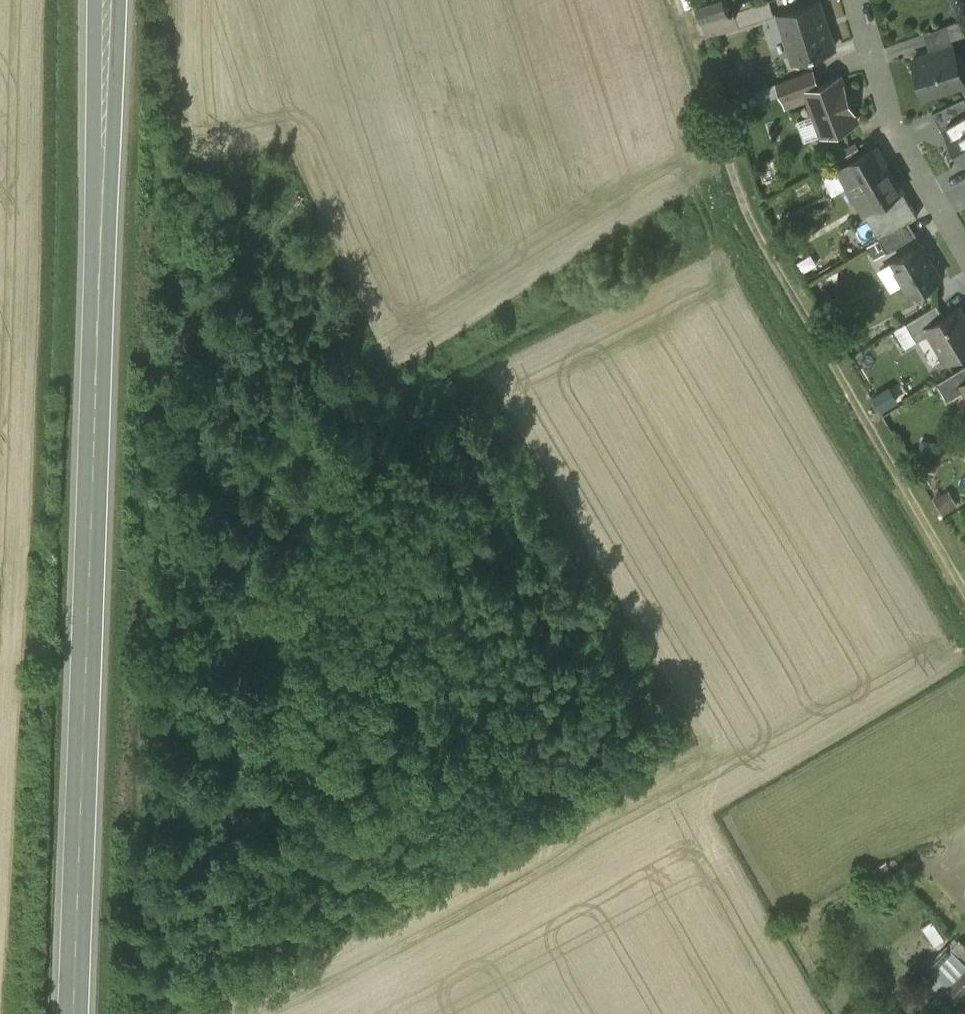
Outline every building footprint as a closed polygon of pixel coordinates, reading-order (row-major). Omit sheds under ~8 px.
[(732,11),(738,25),(772,14),(768,0),(765,0),(732,11)] [(821,2),(780,15),(795,61),(835,48),(821,2)] [(947,24),(951,39),(964,35),(964,17),(947,24)] [(947,24),(925,32),(931,53),(949,48),(953,46),(951,39),(947,24)] [(914,58),(925,95),(964,83),(964,81),(959,83),(949,50),(949,48),(931,53),(914,58)] [(812,68),(778,81),(785,99),(806,91),(806,90),(818,85),(812,68)] [(818,85),(806,90),(806,91),(815,114),(823,118),(828,131),(857,120),(841,77),(818,85)] [(933,112),(945,133),(948,131),(948,130),(964,119),(964,97),(933,112)] [(948,130),(948,131),(964,160),(964,119),(948,130)] [(838,159),(860,147),(857,140),(834,152),(838,159)] [(888,162),(878,145),(840,167),(857,203),(867,198),(872,209),(904,190),(898,180),(897,180),(886,162),(888,162)] [(910,201),(877,221),(885,234),(909,220),(919,215),(910,201)] [(885,234),(880,237),(888,251),(917,233),(909,220),(885,234)] [(923,243),(893,260),(894,261),(897,267),(913,293),(942,276),(923,243)] [(894,261),(884,266),(888,273),(897,267),(894,261)] [(938,304),(907,322),(918,340),(931,332),(928,326),(945,315),(938,304)] [(928,326),(931,332),(948,360),(964,350),(964,315),(960,306),(945,315),(928,326)] [(938,382),(949,400),(964,390),(964,386),(963,383),(964,382),(964,366),(938,382)] [(936,495),(946,512),(961,503),(951,486),(936,495)] [(949,945),(930,966),(949,984),(964,967),(964,960),(949,945)] [(949,984),(961,995),(964,990),(964,967),(949,984)]
